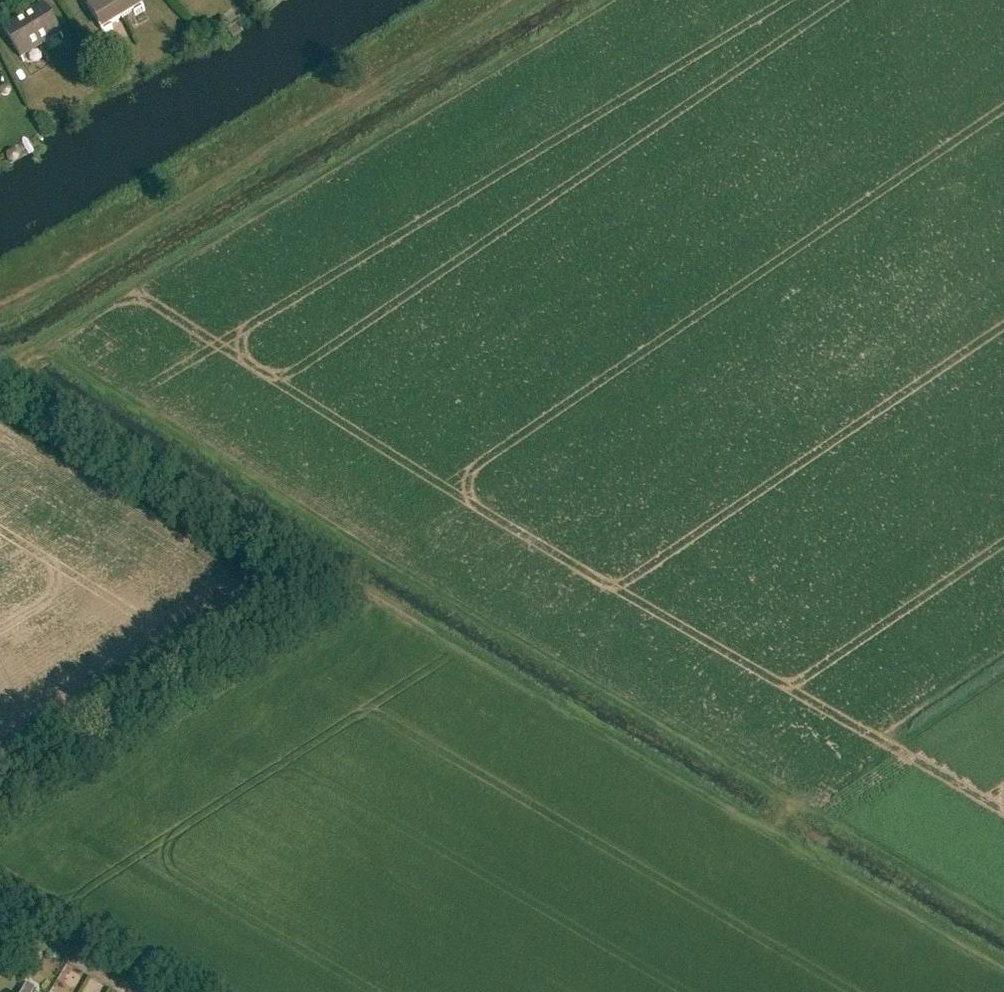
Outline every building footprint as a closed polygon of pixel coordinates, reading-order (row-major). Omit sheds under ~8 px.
[(95,2),(86,7),(104,36),(113,31),(110,26),(133,12),(136,17),(145,12),(138,0),(94,0),(95,2)] [(42,4),(22,16),(40,47),(60,34),(42,4)] [(22,16),(2,28),(20,59),(40,47),(22,16)] [(34,988),(25,983),(20,991),(32,991),(34,988)]
